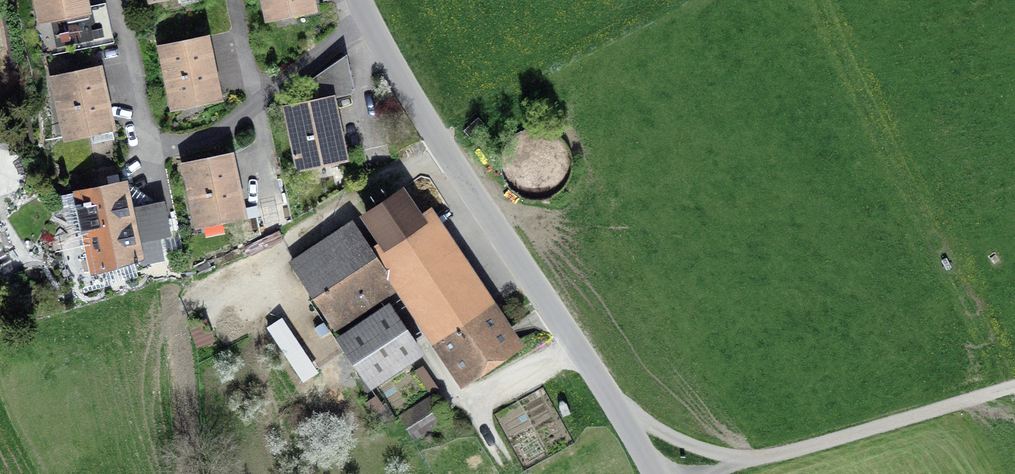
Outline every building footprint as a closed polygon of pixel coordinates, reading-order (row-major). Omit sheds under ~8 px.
[(41,17),(86,7),(85,0),(38,0),(41,17)] [(268,15),(313,6),(311,0),(264,0),(268,15)] [(161,45),(173,104),(218,95),(206,36),(161,45)] [(57,54),(64,70),(90,58),(84,42),(57,54)] [(328,164),(345,160),(331,96),(346,93),(353,88),(346,56),(303,86),(306,102),(286,106),(299,165),(327,159),(328,164)] [(93,143),(114,139),(98,66),(53,76),(66,134),(90,129),(93,143)] [(506,153),(503,169),(507,184),(517,196),(532,203),(548,202),(562,195),(571,182),(574,166),(570,151),(560,139),(545,132),(529,133),(515,140),(506,153)] [(185,163),(197,222),(243,212),(230,153),(185,163)] [(158,253),(154,235),(164,233),(162,223),(152,225),(148,208),(142,209),(140,203),(133,198),(127,200),(124,183),(77,192),(94,273),(158,253)] [(388,214),(394,216),(399,214),(402,209),(401,203),(397,199),(391,199),(386,203),(385,209),(388,214)] [(374,224),(380,225),(385,222),(387,217),(385,211),(380,208),(374,209),(370,214),(370,220),(374,224)] [(423,220),(422,215),(417,211),(412,212),(408,217),(409,223),(414,226),(419,225),(423,220)] [(396,224),(395,229),(399,234),(404,235),(409,231),(410,225),(406,221),(401,220),(396,224)] [(306,322),(325,309),(336,324),(404,279),(466,372),(508,344),(426,222),(370,259),(350,229),(296,265),(317,297),(298,309),(306,322)] [(386,242),(391,243),(395,241),(397,236),(395,231),(391,229),(386,230),(382,233),(382,239),(386,242)] [(418,352),(388,308),(343,338),(373,383),(418,352)] [(288,313),(271,322),(301,379),(317,371),(288,313)] [(400,416),(415,439),(448,417),(433,395),(400,416)]
